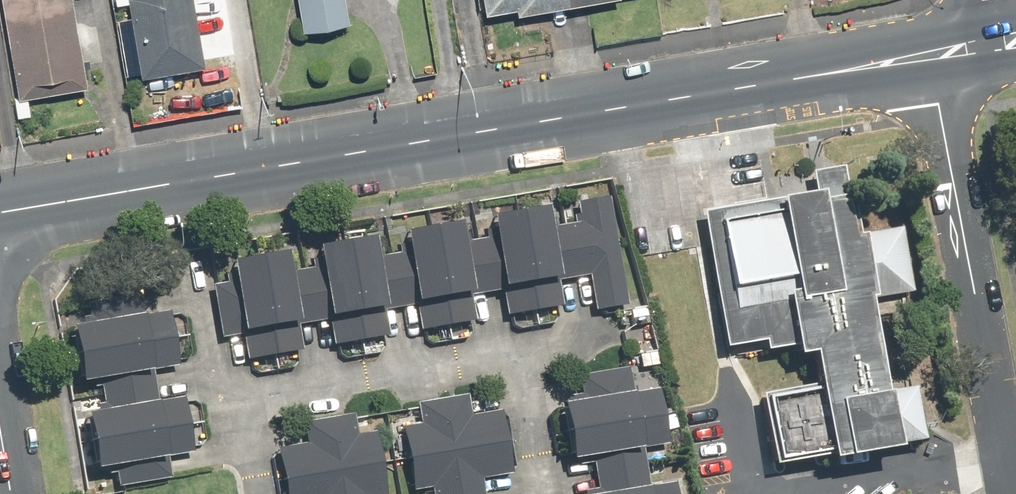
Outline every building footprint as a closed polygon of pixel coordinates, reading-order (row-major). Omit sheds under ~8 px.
[(33,93),(92,83),(89,68),(103,66),(96,24),(82,27),(77,0),(7,0),(23,95),(19,95),(23,114),(36,111),(33,93)] [(144,73),(209,63),(199,0),(132,0),(144,73)] [(306,25),(354,17),(351,0),(302,0),(306,25)] [(481,15),(511,10),(513,18),(615,1),(615,0),(478,0),(481,15)] [(556,227),(565,284),(582,281),(587,315),(618,311),(602,203),(572,207),(575,224),(556,227)] [(520,209),(537,309),(569,304),(565,284),(556,227),(551,204),(520,209)] [(849,237),(844,206),(705,231),(727,354),(761,348),(763,363),(805,356),(825,468),(922,451),(912,393),(878,399),(861,303),(910,294),(899,228),(849,237)] [(509,313),(537,309),(520,209),(498,213),(501,233),(477,237),(486,292),(505,289),(509,313)] [(475,294),(486,292),(477,237),(474,217),(437,224),(453,321),(479,318),(475,294)] [(453,321),(437,224),(413,228),(417,252),(394,256),(401,303),(421,300),(425,326),(453,321)] [(401,303),(394,256),(388,257),(384,233),(339,241),(355,336),(392,331),(387,305),(401,303)] [(336,339),(355,336),(339,241),(324,243),(327,263),(301,268),(310,321),(333,318),(336,339)] [(310,321),(301,268),(298,269),(294,248),(261,254),(276,348),(304,344),(300,323),(310,321)] [(252,352),(276,348),(261,254),(236,258),(239,278),(218,281),(226,335),(249,331),(252,352)] [(79,318),(83,349),(179,335),(175,309),(142,314),(139,293),(89,300),(91,316),(79,318)] [(111,375),(113,388),(160,383),(158,367),(183,363),(179,335),(83,349),(88,378),(111,375)] [(559,433),(664,423),(661,393),(631,397),(629,373),(579,378),(582,400),(556,403),(559,433)] [(92,403),(97,434),(191,421),(188,395),(162,399),(160,383),(113,388),(115,400),(92,403)] [(481,414),(477,391),(424,398),(428,423),(410,425),(414,455),(514,441),(509,409),(481,414)] [(362,412),(309,421),(313,444),(284,449),(290,480),(389,463),(383,433),(366,436),(362,412)] [(191,421),(97,434),(101,465),(123,462),(126,482),(173,476),(170,451),(195,448),(191,421)] [(666,446),(664,423),(559,433),(562,459),(586,456),(590,476),(640,470),(639,449),(666,446)] [(492,490),(489,472),(518,468),(514,441),(414,455),(419,487),(436,484),(438,493),(466,493),(492,490)] [(389,463),(290,480),(292,493),(394,493),(389,463)] [(669,488),(643,491),(640,470),(590,476),(591,489),(564,492),(564,493),(670,493),(669,488)]
